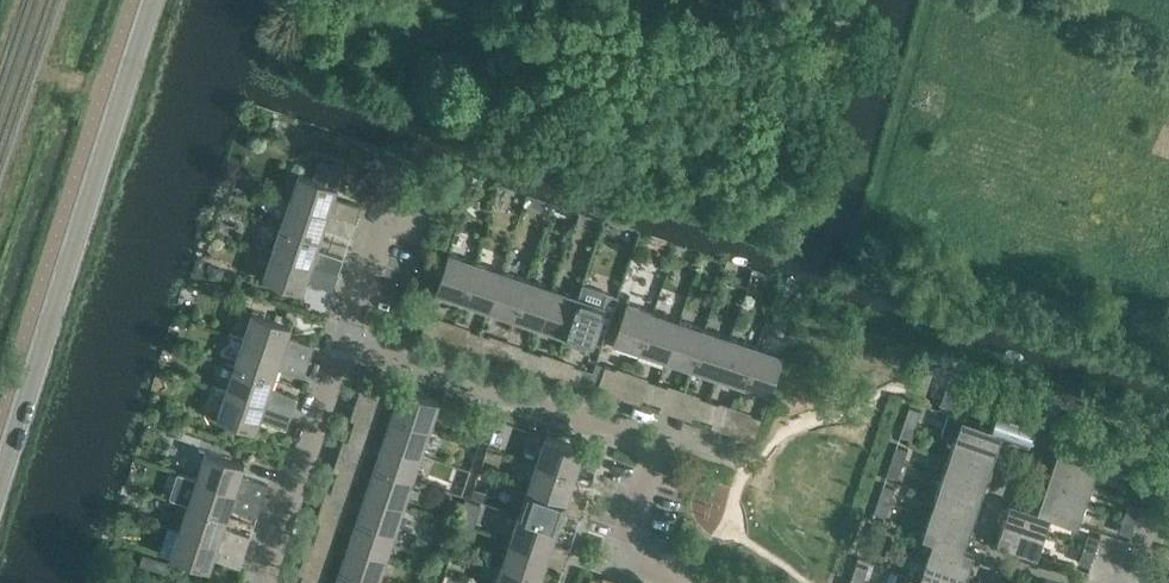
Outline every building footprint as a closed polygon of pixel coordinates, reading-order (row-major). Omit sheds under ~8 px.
[(298,172),(289,199),(355,221),(360,205),(333,196),(337,185),(336,185),(342,167),(321,160),(315,178),(298,172)] [(289,199),(280,225),(319,237),(323,228),(349,237),(355,221),(289,199)] [(280,225),(272,251),(338,272),(343,257),(316,248),(319,237),(280,225)] [(338,272),(272,251),(263,278),(301,291),(305,280),(332,289),(338,272)] [(435,289),(437,290),(463,299),(476,261),(448,252),(435,289)] [(476,261),(463,299),(489,307),(501,270),(476,261)] [(501,270),(489,307),(515,316),(527,278),(501,270)] [(527,278),(515,316),(541,325),(553,287),(527,278)] [(579,296),(567,333),(592,342),(610,291),(583,283),(579,296)] [(553,287),(541,325),(567,333),(579,296),(553,287)] [(626,301),(613,340),(639,348),(652,310),(626,301)] [(652,310),(639,348),(665,357),(678,318),(652,310)] [(252,312),(243,339),(309,360),(314,345),(287,336),(291,325),(252,312)] [(439,318),(428,315),(423,332),(433,336),(439,318)] [(678,318),(665,357),(691,366),(704,327),(678,318)] [(704,327),(691,366),(717,374),(730,336),(704,327)] [(471,329),(465,346),(474,350),(480,332),(471,329)] [(480,332),(474,350),(484,353),(490,336),(480,332)] [(730,336),(717,374),(743,383),(756,344),(730,336)] [(243,339),(234,365),(273,378),(277,368),(303,377),(309,360),(243,339)] [(756,344),(743,383),(769,392),(782,353),(756,344)] [(522,347),(517,364),(526,367),(532,350),(522,347)] [(532,350),(526,367),(536,371),(541,353),(532,350)] [(574,364),(568,381),(578,385),(584,367),(574,364)] [(234,365),(226,390),(292,412),(297,396),(270,388),(273,378),(234,365)] [(606,365),(600,382),(611,386),(616,368),(606,365)] [(950,375),(946,389),(956,393),(961,378),(950,375)] [(370,377),(366,387),(384,393),(388,383),(370,377)] [(648,379),(643,396),(651,399),(657,382),(648,379)] [(989,381),(982,402),(995,407),(995,406),(1036,420),(1043,399),(989,381)] [(657,382),(651,399),(662,403),(668,385),(657,382)] [(399,388),(391,414),(430,427),(438,401),(399,388)] [(946,389),(941,402),(952,406),(956,393),(946,389)] [(292,412),(226,390),(217,418),(255,430),(259,420),(286,429),(292,412)] [(700,396),(694,414),(703,417),(709,399),(700,396)] [(709,399),(703,417),(714,420),(719,403),(709,399)] [(910,406),(905,420),(916,424),(921,409),(910,406)] [(988,427),(1001,431),(1029,440),(1036,420),(995,406),(995,407),(988,426),(988,427)] [(947,412),(940,432),(995,450),(1001,431),(988,427),(988,426),(947,412)] [(752,413),(746,430),(756,434),(761,417),(752,413)] [(391,414),(382,440),(421,453),(430,427),(391,414)] [(355,420),(352,430),(370,436),(373,425),(355,420)] [(905,420),(900,434),(911,437),(916,424),(905,420)] [(512,431),(493,424),(488,439),(507,446),(512,431)] [(352,430),(349,439),(367,444),(370,436),(352,430)] [(1062,430),(1055,451),(1097,465),(1109,469),(1116,448),(1062,430)] [(602,454),(545,435),(536,463),(575,475),(580,459),(598,465),(602,454)] [(954,437),(948,456),(988,470),(995,450),(954,437)] [(382,440),(374,466),(412,479),(421,453),(382,440)] [(897,444),(892,459),(903,463),(908,448),(897,444)] [(1055,451),(1049,470),(1091,484),(1097,465),(1055,451)] [(205,452),(196,478),(262,499),(268,483),(241,474),(244,464),(205,452)] [(948,456),(941,475),(982,489),(988,470),(948,456)] [(892,459),(887,473),(898,476),(903,463),(892,459)] [(575,475),(536,463),(527,488),(584,507),(587,496),(570,490),(575,475)] [(1142,464),(1137,478),(1148,482),(1153,467),(1142,464)] [(374,466),(365,491),(404,504),(412,479),(374,466)] [(1049,470),(1042,489),(1084,503),(1091,484),(1049,470)] [(338,471),(334,481),(352,487),(356,477),(338,471)] [(941,475),(935,495),(975,508),(982,489),(941,475)] [(1148,482),(1137,478),(1133,492),(1144,495),(1148,482)] [(196,479),(188,504),(227,517),(230,507),(257,516),(262,500),(196,479)] [(334,481),(332,490),(349,496),(352,487),(334,481)] [(884,483),(879,498),(890,501),(895,487),(884,483)] [(584,507),(527,488),(518,514),(557,527),(563,510),(581,516),(584,507)] [(1042,489),(1036,508),(1035,509),(1050,514),(1049,515),(1077,524),(1084,503),(1042,489)] [(365,491),(356,517),(395,530),(404,504),(365,491)] [(935,495),(928,514),(969,528),(975,508),(935,495)] [(879,498),(874,511),(885,515),(890,501),(879,498)] [(1009,499),(1002,520),(1043,534),(1049,515),(1050,514),(1035,509),(1036,508),(1009,499)] [(1129,502),(1124,517),(1135,520),(1140,506),(1129,502)] [(227,517),(188,504),(179,530),(245,552),(250,536),(223,527),(227,517)] [(557,527),(518,514),(510,540),(566,558),(570,547),(552,542),(557,527)] [(931,538),(931,537),(962,548),(962,547),(969,528),(928,514),(921,535),(931,538)] [(356,517),(348,543),(387,556),(395,530),(356,517)] [(1135,520),(1124,517),(1120,530),(1130,534),(1135,520)] [(1002,520),(995,540),(1036,554),(1043,534),(1002,520)] [(321,522),(317,533),(335,539),(339,529),(321,522)] [(167,527),(159,551),(209,569),(213,556),(240,566),(245,552),(179,530),(173,529),(167,527)] [(881,527),(876,541),(887,545),(892,530),(881,527)] [(314,541),(332,548),(335,539),(317,533),(314,541)] [(1088,533),(1084,547),(1094,551),(1099,537),(1088,533)] [(931,537),(931,538),(925,557),(966,570),(973,551),(962,547),(962,548),(931,537)] [(566,558),(510,540),(501,566),(540,578),(546,562),(563,567),(566,558)] [(876,541),(871,555),(883,559),(887,545),(876,541)] [(348,543),(339,569),(378,582),(387,556),(348,543)] [(1094,551),(1084,547),(1079,561),(1090,564),(1094,551)] [(143,554),(139,565),(167,573),(170,562),(143,554)] [(918,577),(936,582),(962,582),(966,570),(925,557),(918,577)] [(857,563),(852,577),(863,581),(868,566),(857,563)] [(501,566),(495,582),(539,582),(540,578),(501,566)] [(334,582),(378,582),(339,569),(334,582)] [(918,577),(895,569),(890,582),(936,582),(918,577)] [(300,582),(320,582),(321,580),(303,574),(300,582)]
